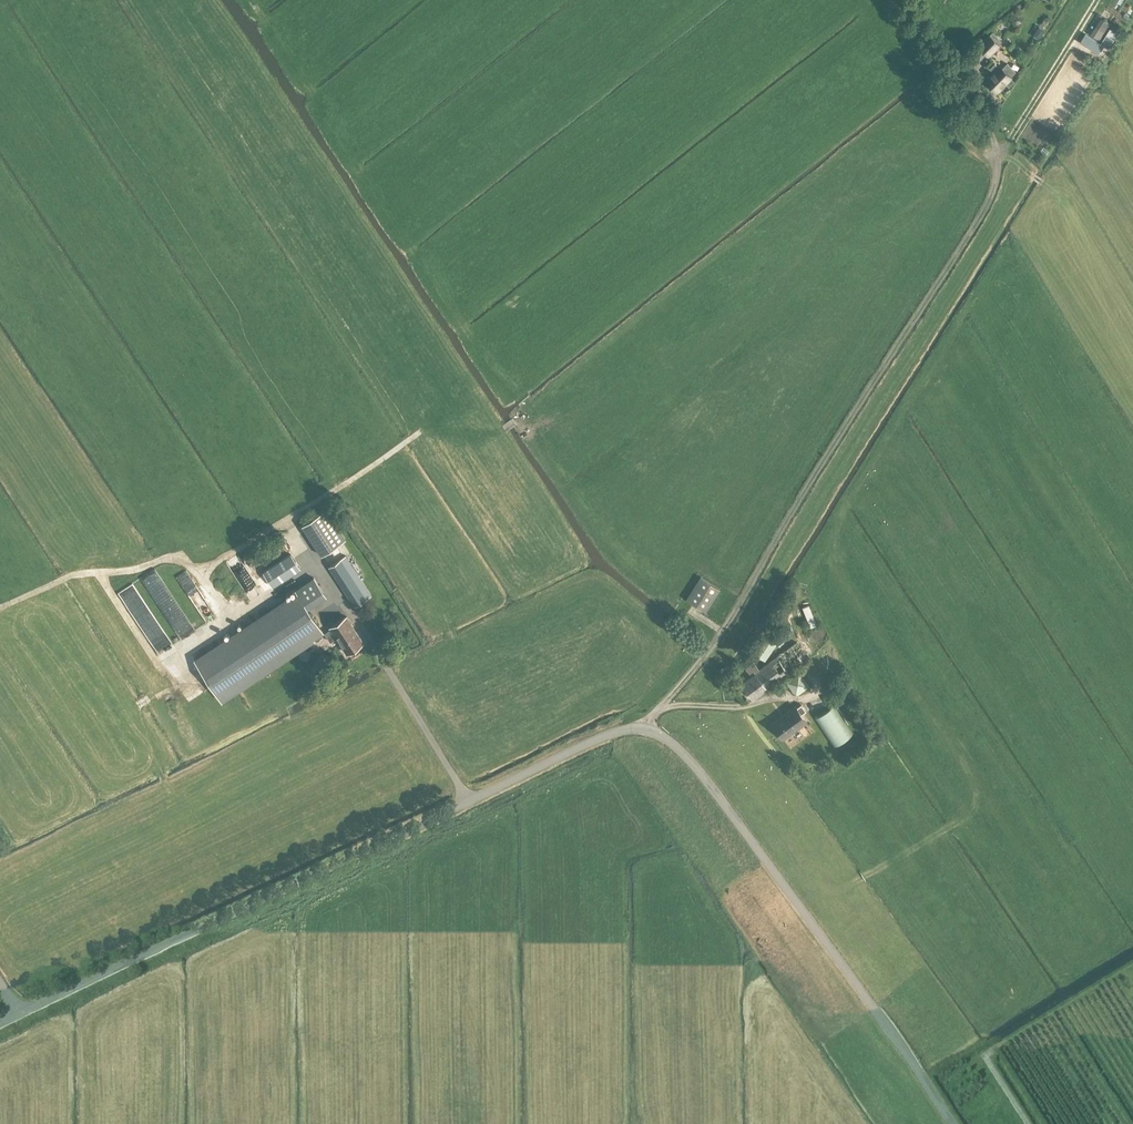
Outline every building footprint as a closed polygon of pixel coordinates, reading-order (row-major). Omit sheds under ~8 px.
[(1031,32),(1040,37),(1045,28),(1037,22),(1031,32)] [(1104,40),(1111,28),(1105,24),(1101,30),(1102,31),(1099,36),(1104,40)] [(1092,48),(1097,41),(1094,39),(1098,33),(1092,29),(1088,36),(1085,34),(1080,41),(1092,48)] [(999,44),(990,35),(979,46),(988,55),(999,44)] [(1015,81),(1011,77),(1010,76),(1016,70),(1007,62),(1002,68),(999,66),(995,62),(990,68),(994,72),(986,80),(997,91),(1005,83),(1009,87),(1015,81)] [(302,525),(321,555),(346,539),(326,509),(302,525)] [(274,585),(300,568),(291,554),(264,571),(274,585)] [(354,605),(371,594),(346,556),(329,566),(354,605)] [(207,621),(216,615),(195,580),(194,581),(187,569),(178,575),(186,587),(187,587),(207,621)] [(295,590),(299,595),(305,604),(324,592),(314,577),(295,590)] [(705,611),(720,588),(701,577),(687,599),(705,611)] [(194,630),(167,583),(153,591),(181,638),(194,630)] [(196,660),(222,699),(314,639),(313,637),(323,631),(299,595),(289,601),(288,599),(196,660)] [(812,625),(817,623),(810,603),(804,606),(812,625)] [(346,653),(363,641),(346,616),(329,627),(330,629),(324,633),(330,641),(336,637),(346,653)] [(764,660),(779,640),(768,633),(754,652),(764,660)] [(751,675),(741,682),(753,699),(809,658),(797,642),(759,669),(753,661),(745,667),(751,675)] [(801,671),(787,680),(796,694),(810,684),(801,671)] [(783,738),(806,720),(801,714),(806,710),(801,704),(797,707),(795,706),(772,723),(783,738)] [(816,717),(835,746),(854,733),(835,705),(816,717)]
